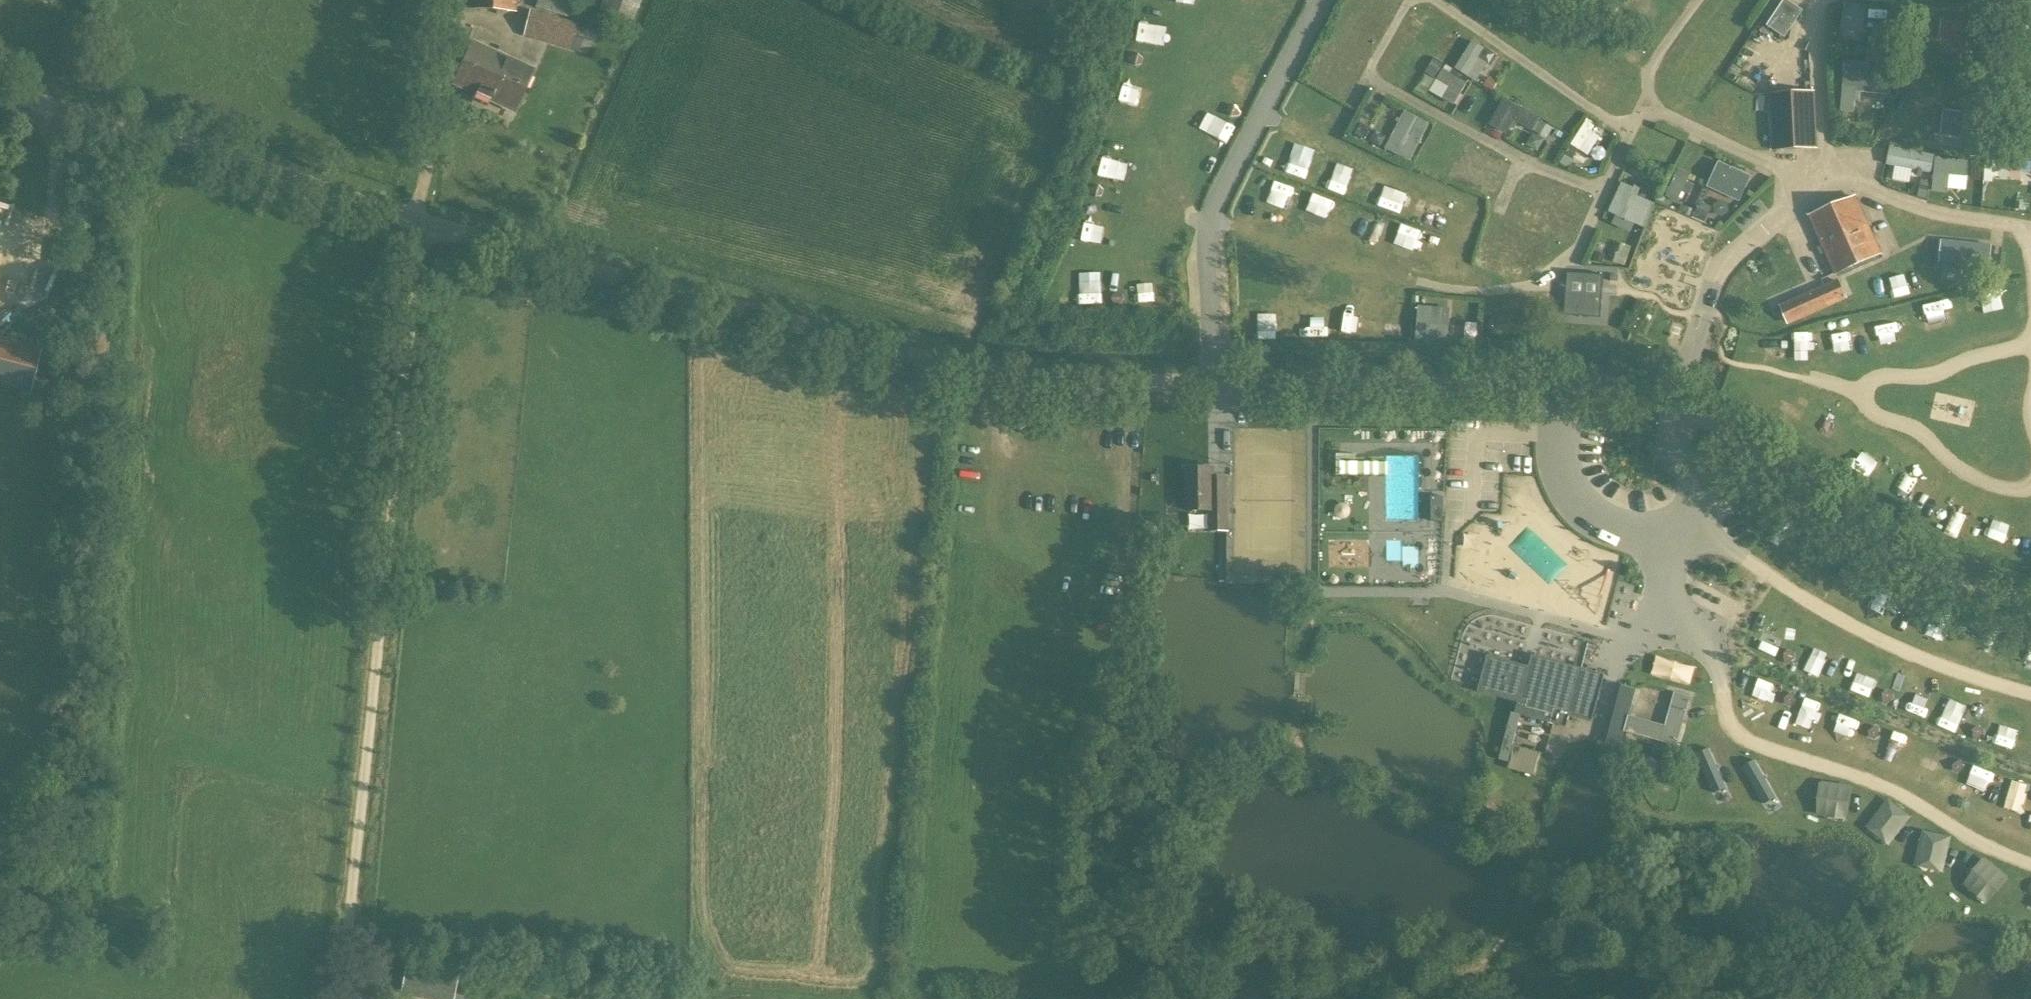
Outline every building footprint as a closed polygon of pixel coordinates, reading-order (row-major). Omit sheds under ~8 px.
[(467,7),(516,11),(516,0),(468,0),(467,7)] [(570,17),(575,0),(537,0),(535,7),(570,17)] [(596,17),(630,31),(642,0),(603,0),(596,17)] [(1802,10),(1787,0),(1784,0),(1767,25),(1784,37),(1802,10)] [(1862,29),(1864,6),(1844,4),(1842,27),(1862,29)] [(531,9),(523,36),(590,55),(598,28),(531,9)] [(1968,40),(1970,21),(1942,18),(1940,37),(1968,40)] [(1481,81),(1494,50),(1469,39),(1456,70),(1481,81)] [(472,41),(453,83),(514,111),(533,70),(472,41)] [(1458,103),(1467,80),(1449,73),(1452,66),(1432,58),(1420,87),(1458,103)] [(1841,114),(1854,115),(1856,93),(1890,96),(1893,67),(1845,63),(1841,114)] [(1770,94),(1772,151),(1816,148),(1814,91),(1770,94)] [(1554,123),(1504,96),(1486,129),(1505,140),(1516,120),(1535,131),(1528,143),(1540,149),(1554,123)] [(1412,161),(1431,122),(1404,109),(1385,148),(1412,161)] [(1961,136),(1964,112),(1944,110),(1941,134),(1961,136)] [(1589,154),(1603,130),(1585,119),(1571,144),(1589,154)] [(1889,150),(1888,166),(1934,169),(1933,188),(1967,190),(1969,155),(1889,150)] [(1751,176),(1719,161),(1708,186),(1740,201),(1751,176)] [(1327,162),(1322,177),(1337,183),(1342,167),(1327,162)] [(1677,200),(1691,171),(1680,166),(1666,195),(1677,200)] [(1928,195),(1933,174),(1924,171),(1918,192),(1928,195)] [(1525,178),(1520,198),(1529,200),(1526,214),(1543,218),(1551,184),(1525,178)] [(1624,181),(1607,220),(1637,233),(1650,202),(1637,196),(1640,188),(1624,181)] [(1581,208),(1569,205),(1574,190),(1559,186),(1548,226),(1573,233),(1581,208)] [(1315,211),(1329,217),(1337,199),(1323,193),(1315,211)] [(1854,197),(1810,216),(1836,273),(1880,254),(1854,197)] [(1709,248),(1717,226),(1707,222),(1712,206),(1700,201),(1696,212),(1670,204),(1661,231),(1709,248)] [(1483,246),(1481,262),(1528,270),(1533,241),(1519,239),(1517,251),(1483,246)] [(1939,263),(1989,268),(1992,245),(1941,240),(1939,263)] [(1603,275),(1574,272),(1567,272),(1566,284),(1565,302),(1578,303),(1577,315),(1587,315),(1588,303),(1601,304),(1603,275)] [(1779,305),(1788,325),(1847,299),(1839,279),(1779,305)] [(1508,342),(1509,304),(1486,303),(1485,341),(1508,342)] [(1416,341),(1449,342),(1450,306),(1417,305),(1416,341)] [(1261,339),(1262,312),(1203,310),(1202,326),(1214,327),(1214,338),(1261,339)] [(30,397),(51,403),(56,387),(33,380),(42,348),(0,337),(0,385),(31,393),(30,397)] [(1188,511),(1210,510),(1210,515),(1228,515),(1228,477),(1215,477),(1214,468),(1186,469),(1188,511)] [(1443,496),(1440,496),(1433,496),(1431,496),(1431,522),(1437,522),(1440,522),(1443,522),(1443,496)] [(1519,702),(1516,712),(1566,726),(1568,719),(1591,725),(1603,679),(1580,673),(1581,668),(1534,655),(1531,667),(1488,656),(1478,691),(1519,702)] [(1629,716),(1624,732),(1677,746),(1690,697),(1675,693),(1666,726),(1629,716)] [(1509,767),(1512,742),(1503,741),(1501,766),(1509,767)] [(1508,768),(1536,775),(1542,751),(1515,744),(1508,768)]
